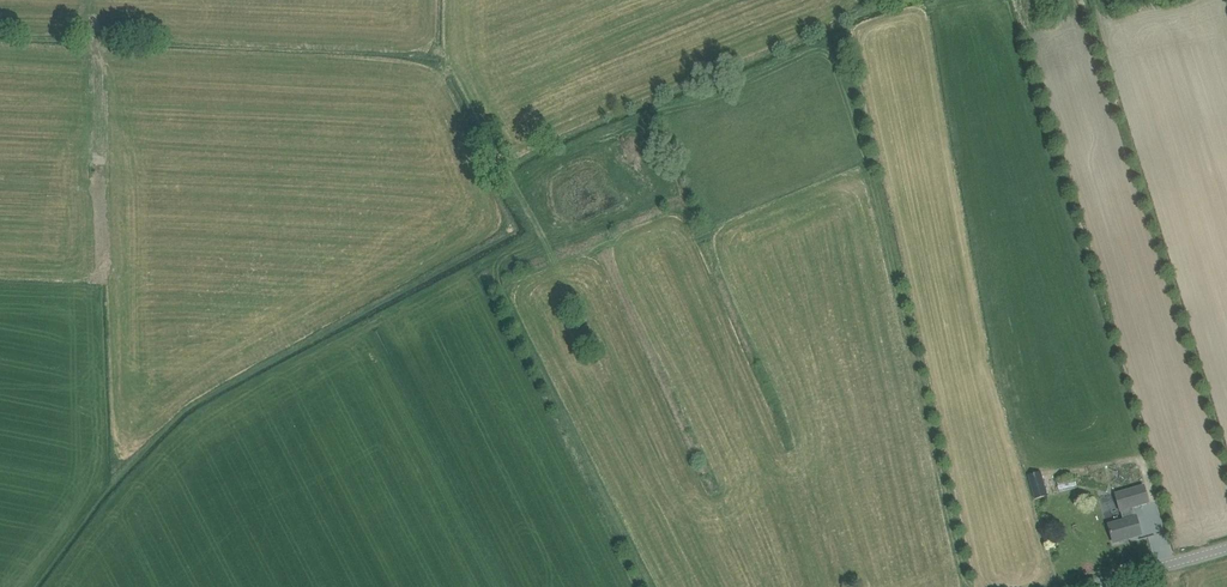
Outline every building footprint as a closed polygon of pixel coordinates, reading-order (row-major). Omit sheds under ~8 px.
[(1061,469),(1062,479),(1082,477),(1081,467),(1061,469)] [(1041,473),(1028,476),(1035,500),(1048,496),(1041,473)] [(1124,521),(1109,525),(1114,544),(1142,536),(1137,517),(1136,518),(1133,508),(1149,504),(1144,486),(1115,495),(1120,512),(1121,512),(1124,521)] [(1047,532),(1059,531),(1058,512),(1046,513),(1047,532)]
